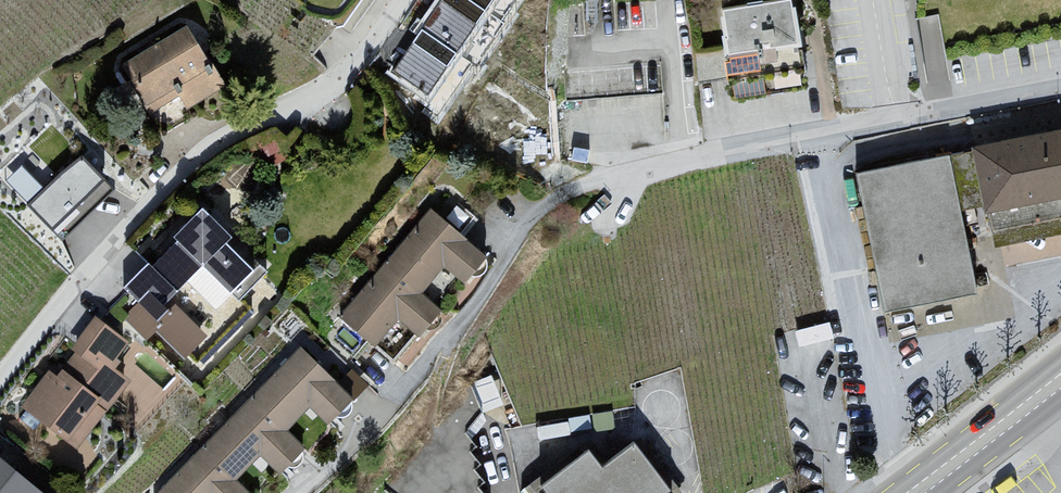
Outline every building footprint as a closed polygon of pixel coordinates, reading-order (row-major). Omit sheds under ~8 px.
[(391,73),(444,103),(472,54),(481,58),(514,0),(434,0),(391,73)] [(721,87),(726,104),(804,93),(799,80),(795,74),(795,50),(791,46),(785,1),(713,10),(719,63),(721,87)] [(179,29),(114,66),(141,114),(171,98),(178,109),(216,89),(179,29)] [(963,149),(980,215),(1060,199),(1060,130),(963,149)] [(106,189),(73,154),(22,203),(55,238),(106,189)] [(951,157),(852,175),(877,315),(970,299),(951,157)] [(141,264),(117,289),(146,321),(195,266),(226,295),(252,267),(195,211),(165,239),(169,244),(145,268),(141,264)] [(422,217),(333,319),(367,349),(391,321),(409,338),(433,312),(413,298),(436,269),(456,284),(476,257),(422,217)] [(88,321),(17,409),(72,451),(125,383),(107,372),(122,344),(88,321)] [(152,492),(237,492),(230,485),(255,458),(271,475),(298,450),(283,434),(302,410),(320,429),(345,403),(290,351),(152,492)] [(631,447),(595,471),(583,454),(535,490),(537,492),(668,492),(631,447)] [(0,452),(0,492),(51,492),(0,452)]
